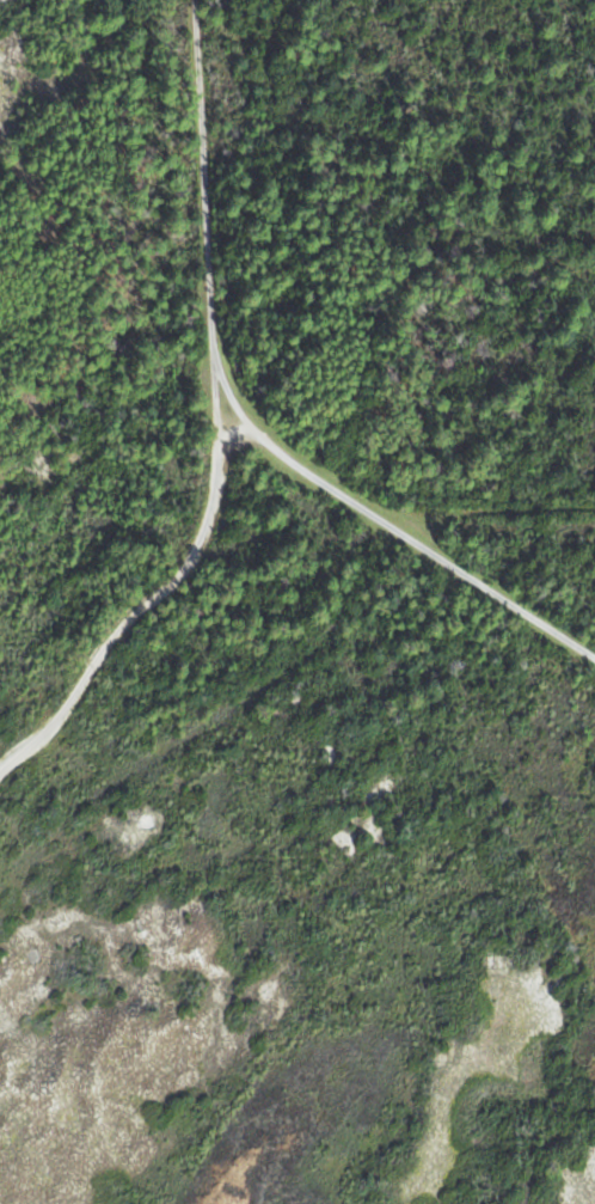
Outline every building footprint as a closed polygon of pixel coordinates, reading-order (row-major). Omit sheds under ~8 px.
[(133,918),(136,930),(142,929),(139,916),(133,918)] [(73,936),(74,942),(81,940),(80,934),(73,936)] [(24,949),(27,964),(41,960),(37,946),(24,949)] [(8,972),(4,954),(0,955),(0,974),(8,972)]
